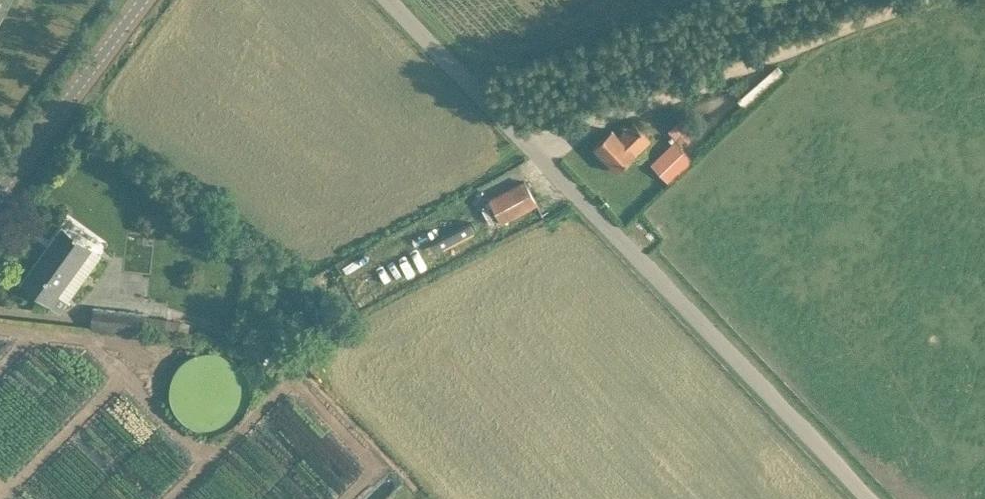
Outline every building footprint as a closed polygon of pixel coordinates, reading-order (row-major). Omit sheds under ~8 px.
[(10,0),(0,0),(0,18),(10,0)] [(690,119),(675,133),(689,147),(703,134),(690,119)] [(618,172),(636,154),(635,153),(650,139),(634,122),(619,136),(612,129),(594,146),(618,172)] [(669,182),(683,168),(692,159),(675,141),(652,164),(669,182)] [(525,181),(508,190),(490,200),(492,205),(484,210),(490,222),(499,218),(501,222),(537,203),(525,181)] [(22,282),(21,283),(38,295),(51,305),(61,312),(102,256),(91,248),(78,239),(77,238),(78,237),(74,234),(74,236),(62,227),(52,242),(22,282)] [(143,332),(178,333),(190,333),(191,322),(179,320),(179,318),(146,315),(146,311),(93,306),(91,328),(143,332)]
